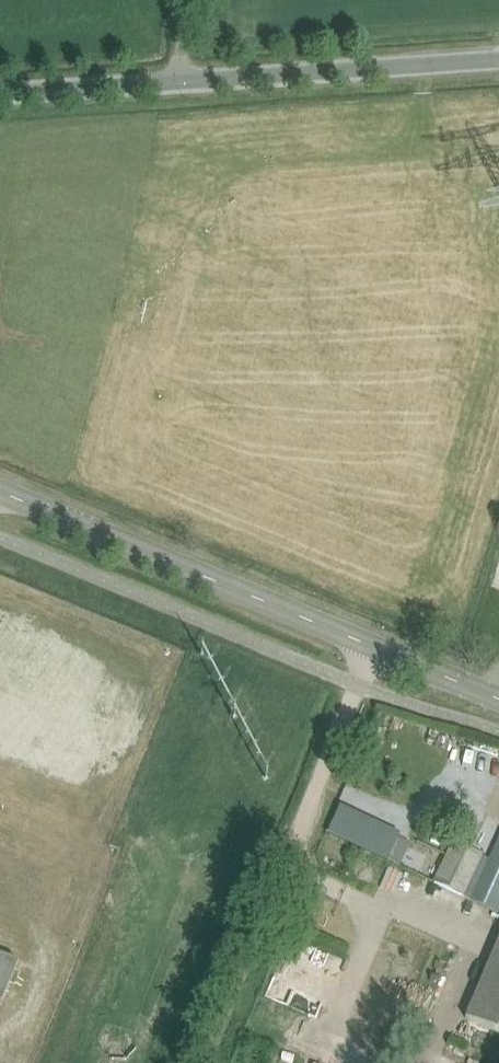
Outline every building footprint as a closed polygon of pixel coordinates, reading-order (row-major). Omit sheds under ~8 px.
[(376,774),(372,782),(388,791),(394,780),(386,776),(385,779),(376,774)] [(327,832),(387,858),(399,830),(339,804),(327,832)] [(441,867),(435,883),(497,913),(498,909),(498,837),(492,852),(481,847),(478,853),(453,841),(441,867)] [(498,1032),(498,937),(465,1018),(498,1032)] [(2,1003),(19,962),(0,954),(0,1002),(2,1003)]
